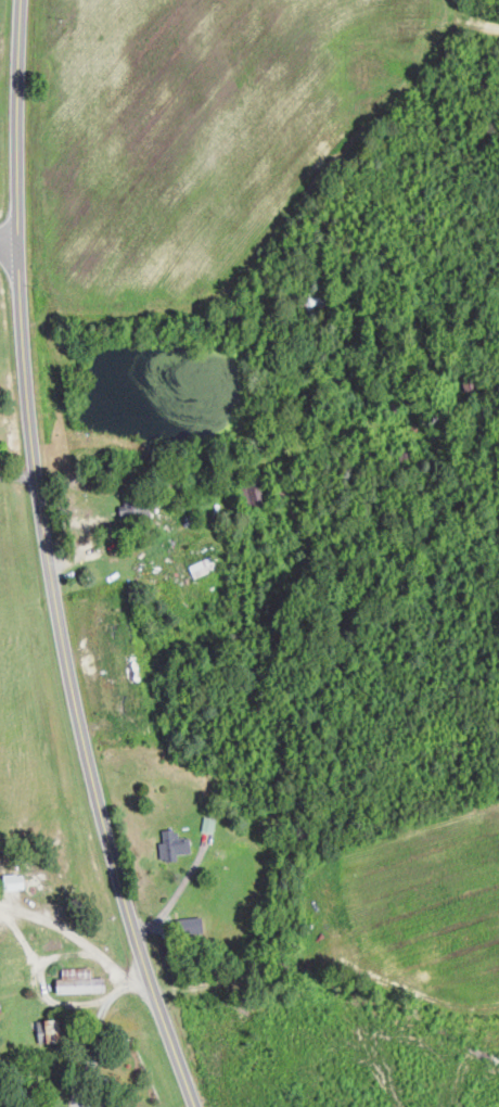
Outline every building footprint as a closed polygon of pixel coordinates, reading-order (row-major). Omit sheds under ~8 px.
[(122,513),(144,517),(147,497),(125,494),(122,513)] [(219,569),(215,555),(189,564),(193,577),(219,569)] [(215,832),(218,818),(206,815),(203,829),(215,832)] [(161,841),(164,861),(180,858),(180,854),(194,852),(192,835),(181,837),(179,827),(164,829),(166,841),(161,841)] [(60,991),(96,990),(95,966),(64,967),(65,977),(60,977),(60,991)] [(39,1019),(40,1043),(67,1041),(65,1018),(39,1019)]
